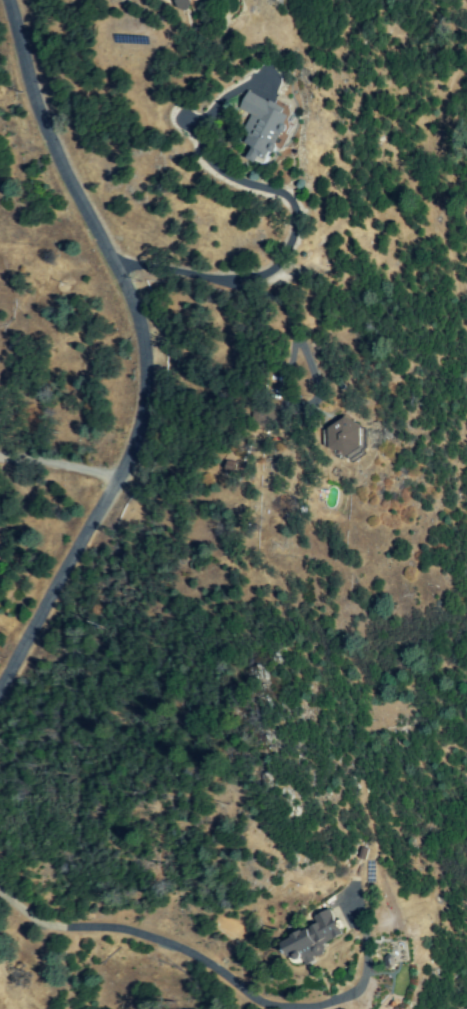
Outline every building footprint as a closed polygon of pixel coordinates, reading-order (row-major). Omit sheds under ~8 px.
[(186,9),(199,6),(197,0),(184,0),(186,9)] [(245,108),(255,112),(248,132),(252,134),(249,142),(257,144),(252,157),(270,164),(275,150),(281,152),(297,108),(251,91),(245,108)] [(365,450),(363,421),(329,424),(330,452),(346,451),(346,452),(365,450)] [(311,930),(281,942),(289,960),(302,955),(306,964),(327,955),(322,945),(344,936),(337,921),(342,919),(337,907),(327,911),(325,905),(312,911),(315,918),(307,921),(311,930)]
